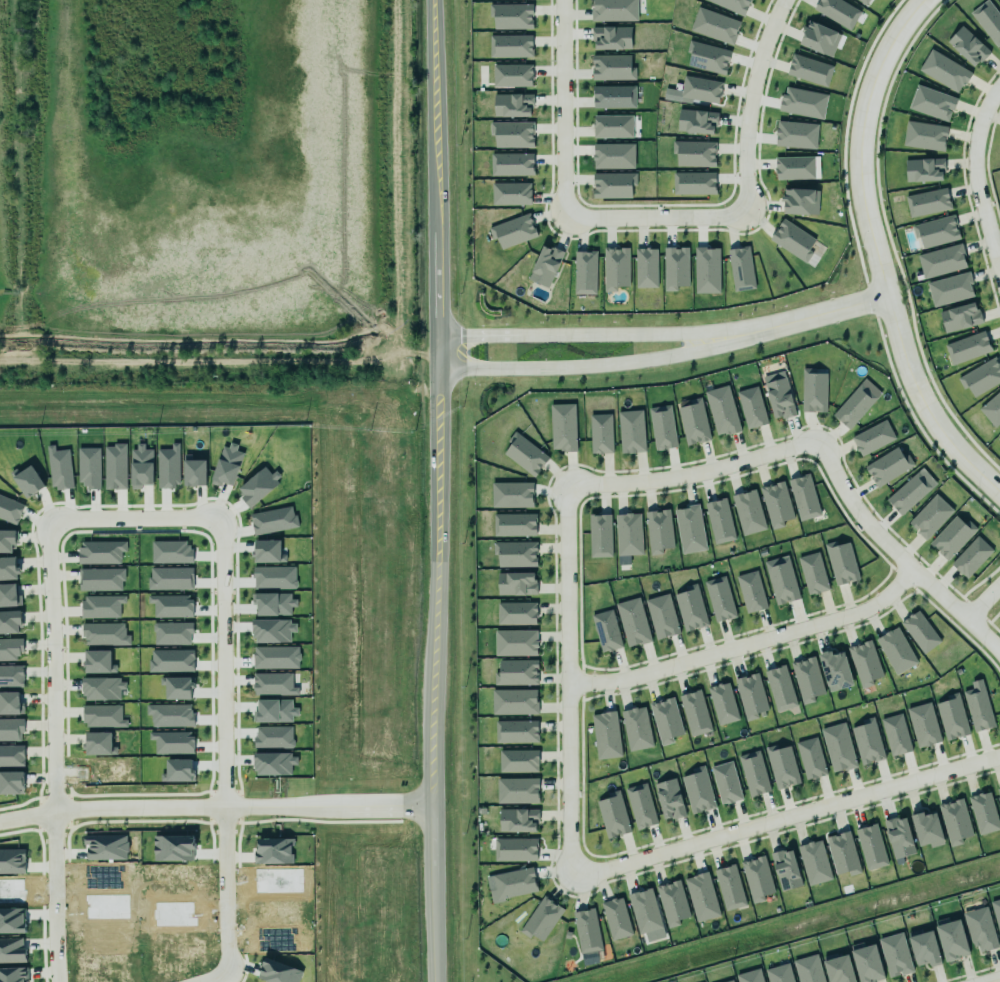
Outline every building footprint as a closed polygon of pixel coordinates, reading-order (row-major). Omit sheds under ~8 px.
[(592,21),(637,21),(637,0),(592,0),(592,21)] [(743,17),(750,0),(704,0),(743,17)] [(841,0),(818,0),(813,10),(850,31),(861,12),(841,0)] [(996,47),(999,44),(999,16),(987,0),(986,0),(969,13),(996,47)] [(699,6),(741,20),(734,42),(692,29),(699,6)] [(841,34),(808,20),(798,44),(831,58),(841,34)] [(946,42),(974,68),(989,51),(961,26),(946,42)] [(630,27),(592,27),(593,50),(631,50),(630,27)] [(532,57),(532,35),(489,36),(489,58),(532,57)] [(692,39),(733,49),(727,73),(686,63),(692,39)] [(971,69),(928,51),(918,74),(961,92),(971,69)] [(592,53),(630,53),(630,69),(636,69),(636,77),(592,77),(592,53)] [(795,53),(834,65),(828,85),(789,73),(795,53)] [(493,88),(532,87),(532,64),(492,65),(493,88)] [(686,75),(722,82),(719,101),(692,97),(691,102),(682,100),(686,75)] [(594,106),(635,105),(635,85),(594,86),(594,106)] [(777,110),(781,92),(784,92),(785,85),(827,94),(821,119),(777,110)] [(949,122),(957,98),(916,85),(908,109),(949,122)] [(494,94),(493,116),(532,117),(532,95),(494,94)] [(681,109),(718,114),(716,133),(679,128),(681,109)] [(592,114),(593,122),(591,122),(592,136),(631,136),(631,114),(592,114)] [(778,120),(818,123),(816,147),(776,144),(778,120)] [(490,123),(490,136),(494,136),(494,148),(533,147),(533,122),(490,123)] [(903,147),(944,151),(947,126),(906,122),(903,147)] [(675,142),(716,141),(716,164),(675,165),(675,142)] [(592,143),(592,167),(634,167),(633,143),(592,143)] [(777,157),(815,155),(816,176),(778,178),(777,157)] [(903,159),(919,158),(919,157),(930,156),(930,157),(942,156),(942,167),(935,168),(935,170),(940,169),(940,178),(904,180),(903,159)] [(674,172),(716,171),(717,191),(675,193),(674,172)] [(594,174),(638,172),(638,184),(631,184),(631,195),(592,197),(592,187),(595,187),(594,174)] [(530,183),(491,183),(492,206),(530,205),(530,183)] [(784,187),(817,189),(816,212),(782,210),(784,187)] [(904,196),(909,218),(951,209),(947,188),(904,196)] [(910,224),(951,213),(954,224),(953,225),(954,229),(955,228),(958,237),(920,247),(917,235),(913,236),(910,224)] [(500,249),(537,237),(529,214),(487,227),(491,240),(497,238),(500,249)] [(815,240),(783,219),(769,239),(805,263),(813,252),(809,249),(815,240)] [(915,254),(959,241),(962,254),(960,254),(964,265),(922,277),(915,254)] [(548,289),(563,253),(543,244),(527,279),(548,289)] [(725,247),(748,244),(755,288),(732,291),(725,247)] [(692,246),(717,245),(718,292),(694,293),(692,246)] [(628,248),(603,249),(604,292),(616,292),(616,287),(629,287),(628,248)] [(688,248),(663,248),(664,291),(676,291),(676,287),(688,287),(688,248)] [(636,288),(657,288),(657,249),(635,249),(636,288)] [(595,295),(596,252),(574,251),(574,294),(595,295)] [(924,282),(968,270),(974,296),(931,308),(924,282)] [(981,324),(976,302),(938,312),(944,333),(981,324)] [(944,344),(951,365),(991,352),(984,331),(944,344)] [(999,382),(999,367),(994,357),(957,378),(963,389),(967,387),(973,397),(999,382)] [(801,412),(826,412),(827,373),(816,373),(816,369),(802,368),(801,412)] [(795,415),(786,378),(764,384),(774,420),(795,415)] [(831,416),(859,383),(876,398),(848,431),(831,416)] [(716,437),(740,431),(728,385),(704,392),(716,437)] [(734,391),(756,385),(767,423),(745,430),(734,391)] [(999,424),(999,390),(978,410),(995,428),(999,424)] [(677,408),(686,446),(710,440),(700,397),(687,400),(689,405),(677,408)] [(550,405),(551,451),(576,451),(574,404),(550,405)] [(655,451),(677,448),(670,405),(648,409),(655,451)] [(618,411),(620,453),(644,452),(643,410),(618,411)] [(588,414),(609,413),(611,452),(597,453),(597,451),(590,452),(588,414)] [(850,437),(860,457),(895,439),(885,420),(850,437)] [(503,454),(534,477),(549,458),(515,431),(507,441),(510,444),(503,454)] [(243,454),(236,451),(237,445),(225,441),(211,484),(220,487),(222,482),(233,486),(243,454)] [(157,488),(179,487),(179,443),(171,443),(171,449),(157,449),(157,488)] [(131,489),(142,489),(142,485),(152,485),(153,450),(144,449),(144,444),(132,444),(131,489)] [(68,449),(55,451),(54,445),(46,446),(52,490),(73,487),(68,449)] [(126,489),(126,445),(104,445),(104,489),(126,489)] [(877,488),(914,465),(907,454),(903,457),(897,447),(864,467),(877,488)] [(77,448),(78,483),(85,483),(85,490),(100,489),(99,448),(77,448)] [(206,486),(205,458),(183,459),(184,486),(206,486)] [(238,488),(244,495),(240,498),(247,507),(280,483),(267,465),(238,488)] [(44,487),(31,466),(12,477),(26,499),(44,487)] [(885,499),(916,471),(930,487),(899,515),(885,499)] [(820,515),(809,474),(788,480),(799,521),(820,515)] [(771,530),(784,526),(782,522),(794,518),(783,481),(759,488),(771,530)] [(755,489),(731,496),(742,536),(766,529),(755,489)] [(926,540),(953,511),(935,494),(908,523),(926,540)] [(24,505),(0,495),(0,519),(16,525),(24,505)] [(703,502),(723,497),(734,539),(714,544),(703,502)] [(250,514),(254,536),(297,527),(293,506),(250,514)] [(705,551),(700,506),(675,509),(680,554),(705,551)] [(670,510),(646,511),(648,555),(662,554),(662,549),(672,548),(670,510)] [(640,513),(615,514),(617,557),(618,557),(619,564),(630,564),(629,555),(642,555),(640,513)] [(536,515),(493,514),(493,536),(536,537),(536,515)] [(590,558),(611,557),(610,515),(589,515),(590,558)] [(947,561),(977,529),(969,521),(965,524),(955,515),(929,544),(947,561)] [(0,531),(0,553),(14,553),(14,530),(0,531)] [(950,562),(977,534),(993,549),(966,578),(950,562)] [(254,541),(255,563),(285,562),(285,554),(280,554),(280,540),(254,541)] [(151,563),(191,563),(190,541),(151,542),(151,563)] [(835,586),(859,580),(850,542),(837,545),(836,541),(824,544),(835,586)] [(79,564),(120,564),(120,552),(126,552),(126,542),(79,542),(79,564)] [(537,567),(537,542),(493,543),(493,555),(498,555),(498,567),(537,567)] [(808,596),(829,590),(818,552),(797,558),(808,596)] [(800,599),(788,555),(763,562),(776,605),(800,599)] [(17,580),(17,557),(0,558),(0,580),(17,580)] [(149,590),(193,590),(192,567),(148,568),(149,590)] [(295,567),(253,568),(254,589),(296,589),(295,567)] [(79,591),(123,591),(123,569),(79,569),(79,591)] [(746,614),(767,608),(756,570),(735,576),(746,614)] [(535,572),(497,573),(497,596),(536,595),(535,572)] [(702,581),(714,621),(720,619),(726,619),(727,620),(734,617),(722,575),(702,581)] [(20,605),(0,607),(0,584),(14,583),(15,596),(20,595),(20,605)] [(708,626),(696,583),(687,586),(688,590),(673,595),(684,632),(708,626)] [(294,593),(256,594),(256,616),(291,615),(291,607),(294,607),(294,593)] [(656,640),(679,634),(668,593),(645,600),(656,640)] [(84,601),(84,596),(127,595),(127,606),(121,606),(121,617),(81,618),(81,601),(84,601)] [(192,617),(192,595),(151,596),(152,618),(192,617)] [(615,604),(627,648),(651,641),(639,597),(615,604)] [(497,603),(497,625),(537,625),(536,602),(497,603)] [(591,615),(601,653),(622,647),(612,609),(591,615)] [(900,622),(923,655),(941,642),(918,610),(900,622)] [(18,633),(0,634),(0,612),(20,611),(21,627),(18,627),(18,633)] [(154,645),(192,644),(191,622),(154,623),(154,645)] [(83,645),(129,645),(129,635),(125,635),(125,623),(83,624),(83,645)] [(876,638),(883,634),(882,632),(890,628),(890,629),(896,626),(915,662),(895,673),(876,638)] [(493,630),(535,629),(535,655),(494,656),(493,630)] [(16,661),(0,661),(0,639),(22,638),(22,652),(19,652),(19,656),(16,656),(16,661)] [(847,648),(861,689),(873,685),(871,681),(883,677),(871,640),(847,648)] [(299,668),(299,647),(253,647),(253,669),(299,668)] [(85,673),(116,673),(116,665),(111,665),(111,650),(85,651),(85,673)] [(193,650),(149,650),(149,672),(194,672),(193,650)] [(843,651),(832,655),(830,650),(817,654),(827,687),(836,684),(838,690),(853,685),(843,651)] [(814,702),(813,697),(824,694),(815,657),(790,663),(801,705),(814,702)] [(537,660),(498,660),(499,672),(494,673),(494,685),(538,685),(537,660)] [(797,706),(784,665),(764,671),(777,713),(797,706)] [(22,688),(0,688),(0,666),(22,666),(22,688)] [(253,674),(253,695),(298,695),(298,687),(292,687),(292,673),(253,674)] [(759,674),(735,678),(743,722),(757,719),(757,716),(767,714),(759,674)] [(83,675),(118,676),(118,681),(125,681),(125,688),(119,688),(118,697),(87,697),(87,690),(83,690),(83,675)] [(190,677),(160,678),(160,686),(166,686),(166,700),(191,700),(190,677)] [(994,727),(982,679),(970,682),(972,689),(963,691),(973,733),(994,727)] [(706,687),(717,724),(737,718),(726,681),(706,687)] [(536,689),(491,690),(492,715),(537,714),(536,689)] [(678,695),(697,689),(710,730),(691,736),(678,695)] [(934,700),(941,698),(940,694),(956,689),(969,733),(945,740),(934,700)] [(23,714),(0,714),(0,692),(18,692),(19,703),(23,703),(23,714)] [(646,702),(659,747),(672,743),(671,738),(682,735),(671,696),(664,698),(663,700),(659,701),(657,699),(646,702)] [(906,709),(917,748),(941,742),(930,702),(906,709)] [(146,706),(146,716),(151,716),(151,727),(193,726),(192,704),(146,706)] [(121,705),(83,706),(83,728),(127,727),(127,720),(121,720),(121,705)] [(628,752),(653,747),(645,707),(620,711),(628,752)] [(621,757),(616,711),(592,714),(597,759),(621,757)] [(888,756),(910,752),(903,714),(881,718),(888,756)] [(862,725),(851,728),(860,765),(884,759),(873,717),(861,720),(862,725)] [(20,741),(0,741),(0,719),(23,719),(23,732),(19,732),(20,741)] [(495,743),(538,743),(537,720),(495,721),(495,743)] [(820,729),(832,773),(856,767),(844,723),(820,729)] [(255,749),(293,748),(292,726),(255,727),(255,749)] [(85,730),(111,729),(111,752),(87,753),(87,746),(81,746),(81,738),(85,737),(85,730)] [(193,734),(154,734),(154,754),(193,754),(193,734)] [(826,775),(816,737),(795,743),(805,780),(826,775)] [(23,767),(0,767),(0,746),(23,745),(23,767)] [(776,790),(800,783),(790,746),(778,749),(777,745),(764,748),(776,790)] [(499,772),(538,773),(538,751),(499,750),(499,772)] [(747,797),(769,792),(760,751),(738,755),(747,797)] [(710,767),(721,806),(742,800),(732,761),(710,767)] [(680,775),(692,815),(715,808),(704,769),(680,775)] [(23,794),(0,794),(0,772),(23,771),(24,789),(23,789),(23,794)] [(539,803),(538,778),(496,779),(497,804),(539,803)] [(653,784),(664,821),(685,815),(675,778),(653,784)] [(658,824),(645,782),(624,789),(637,830),(658,824)] [(978,836),(999,829),(989,791),(967,798),(978,836)] [(935,801),(961,793),(973,835),(960,839),(961,844),(948,848),(935,801)] [(630,832),(620,794),(596,800),(606,838),(630,832)] [(910,813),(919,844),(927,842),(928,847),(943,843),(941,836),(944,835),(937,810),(932,811),(930,810),(924,812),(923,809),(916,808),(910,813)] [(499,810),(499,832),(537,832),(537,809),(499,810)] [(916,853),(905,816),(883,822),(893,860),(916,853)] [(887,865),(877,824),(855,829),(866,871),(887,865)] [(860,873),(850,832),(825,838),(834,875),(847,872),(848,876),(860,873)] [(154,862),(194,861),(193,835),(153,837),(154,862)] [(493,837),(536,837),(536,860),(493,860),(493,837)] [(832,880),(821,840),(797,846),(807,886),(832,880)] [(802,886),(791,848),(770,855),(781,892),(802,886)] [(765,856),(741,861),(751,904),(765,901),(763,896),(774,893),(765,856)] [(726,911),(746,905),(734,864),(713,870),(726,911)] [(491,875),(494,888),(489,889),(491,901),(537,893),(533,867),(491,875)] [(681,878),(706,870),(719,913),(695,921),(681,878)] [(653,885),(666,928),(678,925),(677,920),(689,916),(678,878),(670,881),(670,882),(664,884),(664,882),(653,885)] [(662,928),(652,888),(628,894),(638,935),(662,928)] [(543,942),(563,908),(541,896),(520,933),(529,938),(530,935),(543,942)] [(988,900),(999,943),(999,896),(988,900)] [(612,941),(633,935),(621,897),(600,903),(612,941)] [(984,905),(996,946),(977,952),(975,945),(971,946),(970,942),(969,942),(960,912),(984,905)] [(572,913),(581,954),(602,950),(593,908),(572,913)] [(933,920),(945,917),(947,921),(957,918),(967,950),(966,951),(967,953),(957,956),(957,957),(952,959),(952,958),(951,958),(951,959),(946,961),(946,960),(943,960),(933,925),(934,925),(933,920)] [(919,928),(920,932),(930,929),(940,960),(939,960),(939,963),(927,966),(926,962),(915,965),(906,936),(907,936),(905,932),(919,928)] [(875,938),(899,931),(911,971),(897,975),(896,973),(887,976),(875,938)] [(0,938),(0,963),(25,962),(24,938),(0,938)] [(872,980),(872,981),(858,981),(848,949),(849,949),(848,945),(860,941),(862,946),(872,942),(882,975),(881,975),(882,977),(872,980)] [(845,953),(853,981),(828,981),(827,981),(820,960),(821,960),(820,956),(833,952),(835,956),(845,953)] [(816,954),(792,961),(798,981),(824,981),(816,954)] [(786,961),(792,981),(766,981),(762,968),(786,961)] [(758,966),(763,981),(737,981),(735,974),(758,966)] [(23,979),(26,979),(26,967),(0,969),(0,981),(24,981),(23,979)]
